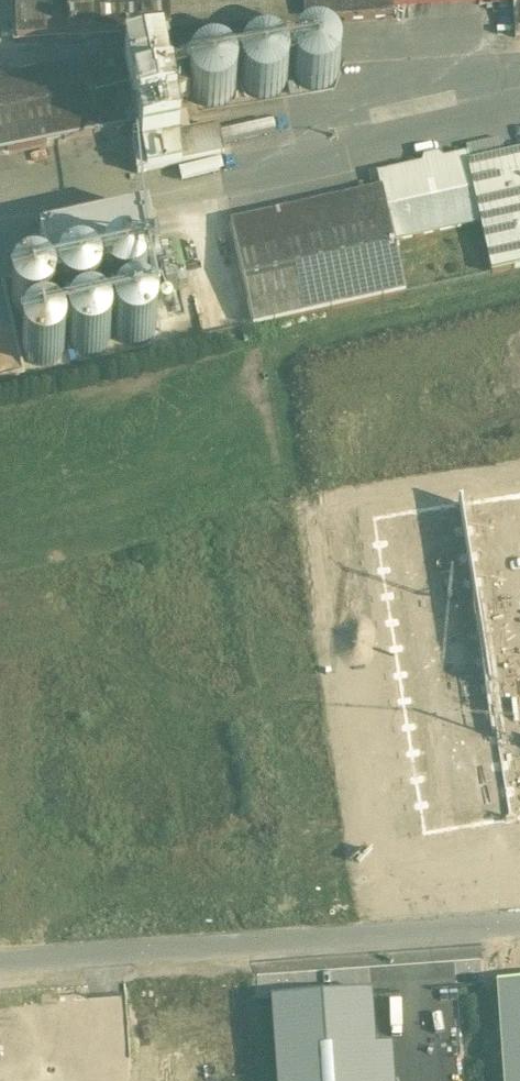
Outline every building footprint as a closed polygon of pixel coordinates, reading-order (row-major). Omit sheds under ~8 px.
[(16,43),(67,39),(67,41),(93,39),(93,38),(168,34),(166,0),(13,0),(16,43)] [(168,34),(304,25),(302,0),(166,0),(168,34)] [(304,25),(512,11),(512,0),(302,0),(304,25)] [(512,11),(513,25),(519,24),(519,0),(512,0),(512,11)] [(339,76),(340,66),(338,57),(333,49),(325,43),(315,42),(306,44),(298,49),(292,58),(291,67),(293,77),(298,85),(307,90),(316,91),(326,89),(334,84),(339,76)] [(182,48),(161,52),(163,64),(185,60),(182,48)] [(287,84),(288,75),(286,65),(281,57),(272,52),(263,50),(253,52),(246,58),(240,66),(239,76),(241,85),(246,93),(254,98),(264,100),(273,98),(281,92),(287,84)] [(0,81),(0,153),(123,128),(122,124),(136,121),(141,144),(178,137),(166,73),(165,71),(163,64),(161,52),(110,62),(109,59),(0,81)] [(235,93),(236,83),(234,74),(229,66),(221,61),(211,59),(202,61),(194,67),(189,75),(187,84),(189,94),(195,102),(203,107),(212,109),(222,106),(230,101),(235,93)] [(188,71),(189,69),(188,67),(187,65),(185,64),(183,63),(180,64),(178,65),(177,67),(177,69),(177,71),(179,73),(181,74),(183,75),(185,74),(187,73),(188,71)] [(165,69),(165,71),(166,73),(167,75),(169,77),(171,77),(173,76),(175,75),(176,73),(177,71),(176,69),(175,67),(173,65),(171,65),(169,66),(167,67),(165,69)] [(181,76),(168,79),(173,105),(187,102),(181,76)] [(469,165),(482,224),(480,224),(491,275),(519,269),(519,153),(469,165)] [(424,158),(422,165),(377,175),(384,206),(392,244),(394,243),(480,224),(482,224),(469,165),(467,155),(443,160),(438,155),(424,158)] [(384,206),(235,240),(231,222),(230,223),(253,327),(405,293),(394,243),(392,244),(384,206)] [(147,213),(39,237),(47,271),(154,247),(147,213)] [(155,253),(142,255),(146,272),(159,269),(155,253)] [(460,521),(483,661),(509,834),(519,832),(519,510),(460,521)] [(460,521),(354,536),(394,796),(417,793),(423,848),(509,834),(460,521)] [(497,990),(503,1080),(519,1080),(519,988),(497,990)] [(277,1080),(392,1080),(390,1051),(373,1053),(369,998),(272,1004),(277,1080)]
